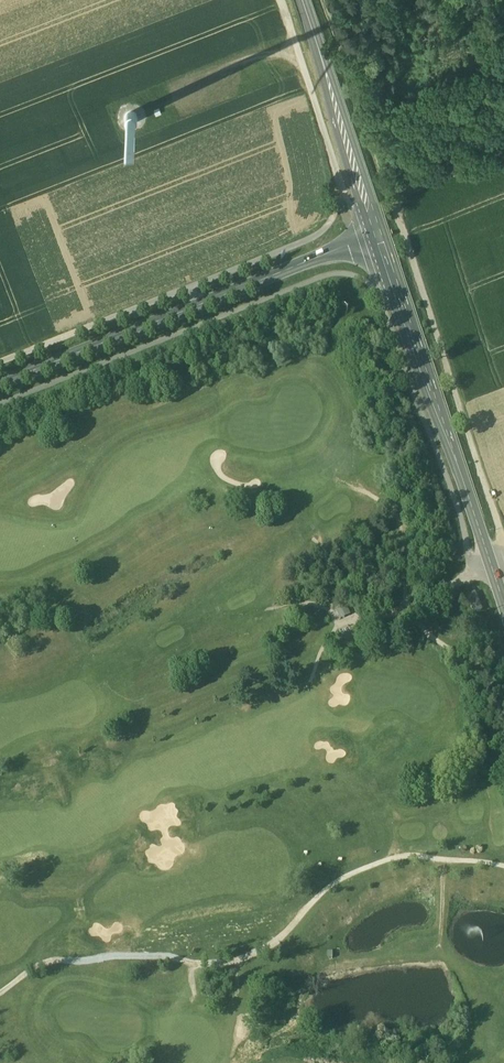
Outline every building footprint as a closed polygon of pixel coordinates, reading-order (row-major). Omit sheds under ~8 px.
[(481,611),(475,595),(468,598),(474,614),(481,611)] [(345,605),(336,610),(341,620),(350,616),(345,605)]
